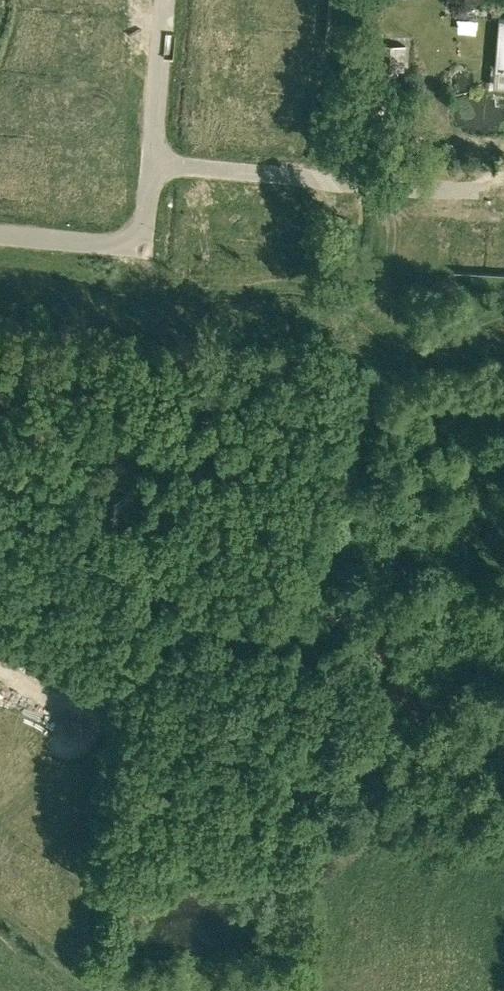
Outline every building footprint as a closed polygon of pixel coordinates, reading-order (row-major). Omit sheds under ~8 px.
[(407,46),(379,44),(378,68),(376,88),(401,90),(401,72),(405,73),(407,46)]
